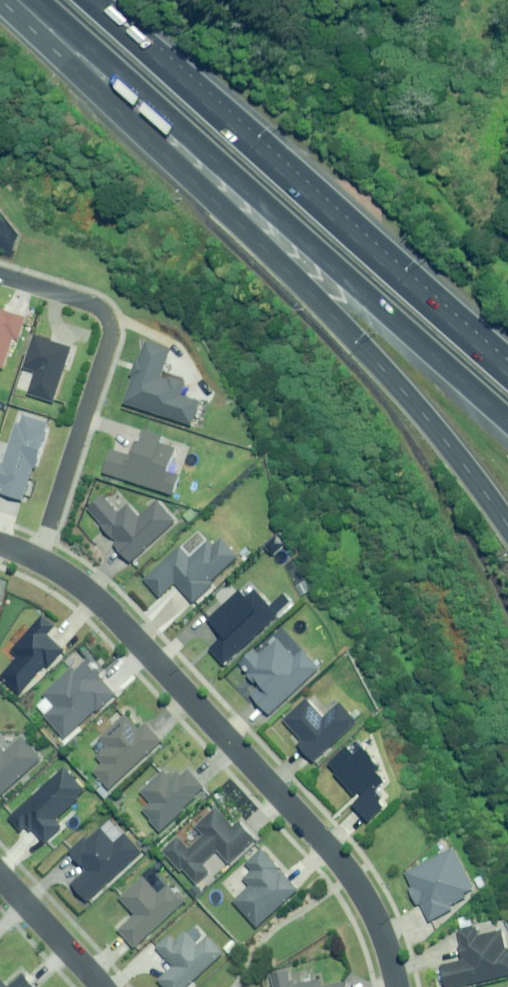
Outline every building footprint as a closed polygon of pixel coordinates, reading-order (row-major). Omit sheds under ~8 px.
[(0,310),(0,369),(2,370),(14,336),(18,337),(24,318),(0,310)] [(72,348),(34,335),(24,366),(35,369),(27,394),(54,403),(72,348)] [(166,351),(147,345),(129,402),(191,422),(197,403),(178,397),(182,385),(157,378),(166,351)] [(15,414),(0,462),(0,495),(20,501),(32,466),(34,467),(48,425),(15,414)] [(163,436),(143,430),(135,458),(109,450),(102,472),(175,495),(180,476),(189,451),(161,442),(163,436)] [(106,492),(88,509),(116,541),(113,543),(131,564),(179,522),(159,499),(142,514),(131,502),(122,510),(106,492)] [(232,559),(212,537),(183,561),(173,550),(139,579),(154,596),(174,586),(182,602),(232,559)] [(280,614),(257,589),(248,598),(242,591),(202,627),(218,644),(212,650),(222,661),(216,666),(219,670),(280,614)] [(39,615),(6,648),(16,658),(0,674),(0,676),(17,693),(47,663),(48,664),(63,649),(46,632),(51,627),(39,615)] [(296,659),(279,640),(261,657),(255,650),(237,667),(256,688),(249,695),(268,716),(321,667),(305,651),(296,659)] [(91,658),(88,655),(72,669),(69,666),(40,693),(51,705),(42,714),(63,737),(92,709),(93,710),(111,693),(84,665),(91,658)] [(325,719),(306,699),(283,720),(295,732),(290,737),(313,762),(357,721),(341,703),(325,719)] [(137,730),(123,715),(99,738),(106,746),(95,755),(102,763),(93,771),(108,787),(161,739),(146,722),(137,730)] [(18,735),(3,749),(0,746),(0,791),(38,756),(18,735)] [(382,767),(366,749),(357,757),(349,748),(329,766),(361,801),(349,812),(363,828),(389,805),(375,790),(386,781),(378,771),(382,767)] [(60,765),(6,816),(18,829),(25,823),(42,841),(59,825),(53,818),(84,790),(60,765)] [(206,789),(191,770),(176,782),(166,771),(142,792),(152,804),(144,811),(162,833),(191,809),(187,805),(206,789)] [(235,827),(218,808),(196,827),(205,836),(191,849),(180,836),(163,852),(182,872),(185,870),(198,884),(211,872),(203,864),(218,851),(229,863),(257,839),(241,822),(235,827)] [(116,844),(101,828),(87,841),(85,838),(70,852),(88,871),(73,884),(89,900),(141,851),(126,834),(116,844)] [(297,887),(259,848),(241,865),(247,872),(242,877),(249,884),(233,899),(257,925),(297,887)] [(476,887),(456,848),(404,875),(410,888),(408,889),(418,907),(421,905),(430,923),(457,910),(455,906),(470,898),(467,892),(476,887)] [(160,895),(144,878),(121,898),(136,915),(119,931),(133,947),(184,903),(170,886),(160,895)] [(477,928),(457,932),(464,961),(443,966),(444,971),(436,973),(439,986),(457,986),(507,976),(507,951),(503,931),(479,936),(477,928)] [(186,931),(176,941),(171,935),(152,952),(163,963),(167,960),(174,968),(160,981),(166,986),(188,986),(225,954),(209,937),(200,946),(186,931)] [(290,971),(272,975),(274,986),(347,986),(346,982),(323,986),(322,980),(293,986),(290,971)] [(25,975),(12,986),(36,986),(25,975)] [(0,978),(0,986),(9,986),(0,978)]
